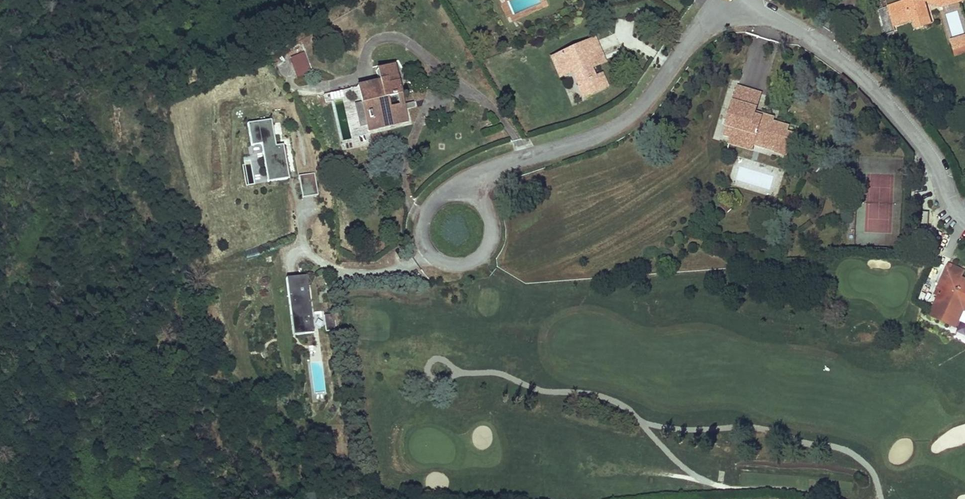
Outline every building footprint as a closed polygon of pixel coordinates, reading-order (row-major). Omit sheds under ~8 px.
[(880,7),(888,31),(897,28),(895,24),(912,19),(915,28),(930,23),(924,3),(928,2),(929,5),(940,2),(941,6),(959,0),(902,0),(880,7)] [(944,31),(962,31),(962,10),(944,10),(944,31)] [(964,39),(964,33),(952,38),(954,43),(964,39)] [(954,43),(957,52),(964,49),(964,39),(954,43)] [(597,71),(608,66),(604,59),(608,57),(601,43),(567,59),(576,77),(580,75),(592,100),(615,89),(609,78),(602,82),(597,71)] [(289,59),(296,78),(311,72),(303,53),(289,59)] [(400,107),(388,58),(370,62),(371,68),(377,66),(379,72),(372,74),(352,78),(356,96),(362,95),(364,104),(361,105),(363,113),(366,112),(367,117),(383,113),(384,117),(396,115),(394,109),(400,107)] [(576,77),(567,59),(560,63),(568,81),(576,77)] [(646,84),(652,75),(646,71),(640,79),(646,84)] [(761,89),(738,82),(729,112),(731,112),(728,123),(734,125),(731,133),(756,140),(757,135),(761,121),(770,124),(766,138),(777,141),(775,147),(789,151),(795,130),(788,128),(790,123),(771,117),(772,113),(763,111),(762,114),(754,112),(755,108),(761,89)] [(260,184),(289,179),(283,145),(275,146),(271,121),(245,125),(251,158),(256,157),(260,184)] [(757,135),(766,138),(770,124),(761,121),(757,135)] [(756,140),(731,133),(729,141),(753,148),(756,140)] [(316,174),(299,176),(301,197),(318,195),(316,174)] [(964,281),(963,276),(962,276),(964,269),(964,268),(949,261),(937,286),(940,287),(937,293),(940,294),(931,313),(947,321),(957,317),(962,307),(961,306),(964,305),(964,306),(964,282),(964,281)] [(305,275),(284,278),(293,337),(314,334),(305,275)] [(325,331),(334,330),(332,314),(324,315),(325,331)]
